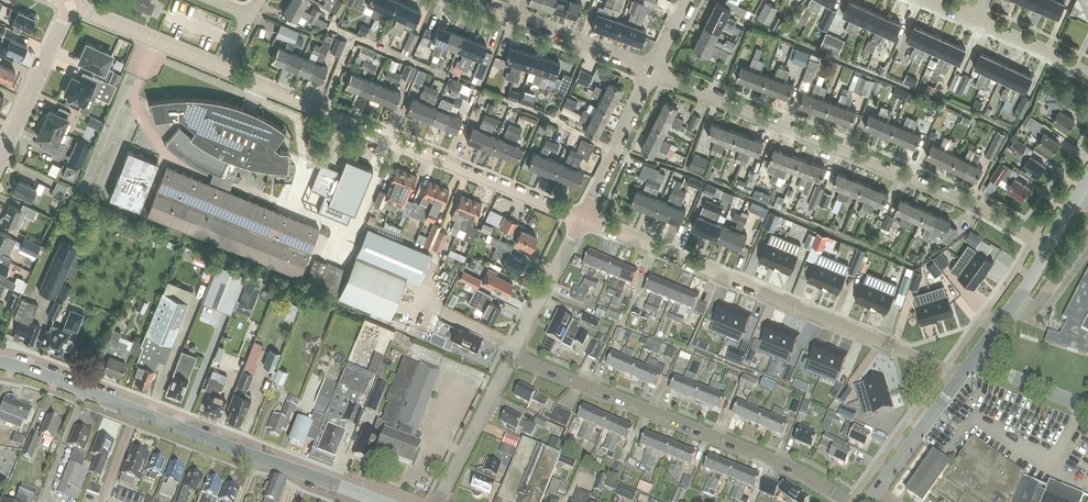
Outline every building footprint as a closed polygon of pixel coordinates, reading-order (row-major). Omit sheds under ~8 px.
[(290,2),(303,9),(308,0),(291,0),(290,2)] [(346,3),(341,0),(336,0),(331,9),(340,14),(346,3)] [(375,18),(383,0),(359,0),(355,8),(363,11),(367,4),(374,7),(370,16),(375,18)] [(391,15),(397,0),(383,0),(375,18),(379,20),(383,11),(391,15)] [(409,6),(397,0),(391,15),(398,18),(394,27),(391,25),(388,32),(396,35),(398,29),(409,6)] [(555,0),(542,0),(540,6),(552,10),(555,0)] [(552,10),(564,15),(569,0),(555,0),(552,10)] [(564,15),(577,19),(582,3),(575,1),(576,0),(569,0),(564,15)] [(605,6),(607,7),(605,13),(606,13),(605,16),(596,13),(591,28),(603,32),(615,0),(607,0),(605,6)] [(603,32),(616,36),(621,22),(612,18),(613,16),(615,16),(615,14),(619,15),(624,0),(615,0),(603,32)] [(738,5),(727,0),(724,6),(717,2),(711,14),(734,25),(736,21),(727,16),(731,9),(745,16),(748,10),(738,5)] [(818,0),(811,0),(807,7),(812,10),(818,0)] [(824,2),(831,6),(834,0),(818,0),(812,10),(817,13),(822,4),(820,3),(822,1),(824,2)] [(1031,6),(1045,12),(1050,0),(1033,0),(1031,6)] [(1059,0),(1050,0),(1045,12),(1058,18),(1065,3),(1059,0)] [(616,36),(628,41),(641,3),(633,1),(629,12),(631,12),(628,21),(631,22),(630,25),(621,22),(616,36)] [(846,30),(851,32),(856,21),(862,6),(850,1),(843,15),(852,19),(851,22),(849,21),(846,30)] [(290,2),(283,14),(296,21),(300,15),(307,19),(315,23),(318,17),(310,13),(303,9),(290,2)] [(766,2),(758,18),(769,24),(778,8),(766,2)] [(639,25),(641,18),(637,17),(637,14),(641,3),(628,41),(640,45),(646,30),(637,27),(638,24),(639,25)] [(414,26),(421,11),(409,6),(398,29),(403,31),(404,28),(411,31),(414,26)] [(869,27),(875,12),(862,6),(856,21),(851,32),(856,35),(860,26),(858,25),(860,23),(869,27)] [(313,7),(310,13),(318,17),(321,11),(313,7)] [(837,11),(828,7),(818,27),(827,32),(837,11)] [(35,24),(38,18),(37,16),(32,14),(29,15),(28,15),(18,11),(11,8),(8,15),(15,18),(11,27),(20,31),(22,27),(29,30),(32,25),(35,24)] [(888,18),(875,12),(869,27),(878,31),(877,34),(875,33),(871,41),(876,44),(881,32),(882,32),(888,18)] [(737,35),(734,40),(739,42),(744,30),(740,29),(734,25),(711,14),(705,25),(719,33),(722,27),(737,35)] [(776,14),(770,26),(777,30),(783,18),(776,14)] [(876,44),(877,44),(882,46),(886,38),(884,37),(885,34),(894,38),(901,23),(888,18),(882,32),(881,32),(876,44)] [(281,24),(276,34),(295,42),(297,36),(299,32),(281,24)] [(433,55),(439,57),(440,54),(450,30),(438,25),(435,31),(426,27),(420,42),(430,46),(432,40),(437,42),(436,46),(434,47),(432,53),(433,55)] [(716,40),(719,33),(705,25),(699,37),(722,48),(725,44),(716,40)] [(909,58),(914,60),(921,46),(927,32),(914,26),(908,40),(917,44),(914,50),(913,50),(909,58)] [(449,47),(456,50),(462,35),(450,30),(440,54),(445,56),(449,47)] [(419,35),(411,31),(404,48),(411,51),(419,35)] [(923,47),(926,49),(934,52),(940,37),(927,32),(921,46),(914,60),(920,63),(923,54),(921,53),(923,47)] [(820,45),(839,53),(844,41),(826,33),(820,45)] [(2,56),(5,50),(22,57),(27,46),(10,38),(3,35),(0,42),(0,56),(3,57),(3,56),(2,56)] [(463,69),(465,64),(474,40),(462,35),(456,50),(465,53),(464,56),(463,55),(460,62),(457,61),(455,66),(463,69)] [(297,36),(295,42),(294,44),(300,47),(304,39),(297,36)] [(732,54),(731,53),(722,49),(722,48),(699,37),(694,49),(700,52),(701,53),(703,58),(717,53),(724,57),(721,62),(727,65),(732,54)] [(953,43),(940,37),(934,52),(941,55),(934,69),(940,72),(946,58),(953,43)] [(344,41),(336,38),(331,53),(339,56),(344,41)] [(469,66),(473,57),(481,60),(487,45),(474,40),(465,64),(469,66)] [(736,44),(727,40),(723,48),(732,53),(736,44)] [(285,66),(291,52),(294,44),(288,41),(285,50),(278,47),(272,61),(285,66)] [(959,63),(966,49),(953,43),(946,58),(940,72),(945,74),(952,60),(959,63)] [(93,74),(108,81),(114,69),(107,66),(112,55),(87,44),(79,61),(90,66),(95,68),(93,74)] [(311,52),(318,54),(322,46),(315,44),(311,52)] [(322,46),(318,54),(325,57),(328,49),(322,46)] [(514,74),(514,75),(522,50),(509,46),(504,61),(514,64),(513,67),(511,66),(509,73),(507,72),(504,79),(512,81),(514,74)] [(360,67),(367,70),(370,62),(369,62),(373,53),(361,48),(358,54),(365,57),(364,60),(363,60),(360,67)] [(793,59),(806,64),(810,54),(797,49),(793,59)] [(534,54),(522,50),(514,75),(519,76),(521,70),(520,69),(521,66),(530,69),(534,54)] [(297,71),(303,57),(291,52),(285,66),(297,71)] [(975,85),(980,87),(993,58),(981,53),(974,67),(982,71),(975,85)] [(547,58),(534,54),(530,69),(537,72),(534,81),(539,82),(539,83),(547,58)] [(318,55),(315,62),(309,76),(321,81),(327,67),(321,64),(324,57),(318,55)] [(436,66),(442,69),(447,58),(440,55),(436,66)] [(297,71),(309,76),(315,62),(303,57),(297,71)] [(559,62),(547,58),(539,83),(539,82),(538,86),(545,88),(549,75),(555,77),(559,62)] [(737,79),(750,84),(759,60),(753,58),(750,66),(752,66),(751,69),(742,66),(737,79)] [(996,78),(1003,63),(993,58),(980,87),(986,90),(992,76),(996,78)] [(385,77),(392,80),(395,72),(399,62),(391,59),(387,69),(388,70),(385,77)] [(819,62),(810,59),(803,80),(811,83),(819,62)] [(767,75),(758,72),(759,69),(761,70),(764,62),(759,60),(750,84),(763,89),(767,75)] [(376,65),(370,62),(367,70),(373,72),(376,65)] [(482,79),(488,65),(479,62),(474,75),(482,79)] [(1000,97),(1005,99),(1009,91),(1012,85),(1019,70),(1003,63),(996,78),(1008,83),(1005,89),(1004,88),(1000,97)] [(10,83),(15,71),(0,64),(0,78),(10,83)] [(405,65),(401,75),(400,77),(411,81),(416,69),(414,68),(408,66),(407,66),(405,65)] [(880,65),(877,72),(882,74),(885,67),(880,65)] [(777,79),(767,75),(763,89),(775,93),(784,69),(779,67),(776,75),(778,76),(777,79)] [(417,80),(424,83),(429,71),(421,69),(417,80)] [(790,71),(784,69),(775,93),(789,98),(793,85),(784,81),(785,78),(787,79),(790,71)] [(592,76),(580,70),(575,81),(587,86),(592,76)] [(1025,91),(1032,77),(1019,70),(1012,85),(1025,91)] [(117,84),(121,75),(115,72),(110,81),(117,84)] [(346,86),(358,91),(364,77),(351,72),(346,86)] [(401,75),(395,72),(392,80),(398,82),(401,75)] [(856,72),(847,95),(851,97),(853,90),(869,95),(874,81),(859,75),(860,74),(856,72)] [(962,75),(955,73),(948,89),(955,92),(957,87),(962,75)] [(565,93),(572,77),(564,74),(557,90),(565,93)] [(903,82),(909,84),(912,77),(907,74),(903,82)] [(65,93),(70,95),(68,98),(84,106),(89,94),(95,97),(102,82),(87,75),(87,76),(88,76),(85,83),(72,77),(65,93)] [(963,93),(970,78),(964,75),(957,90),(963,93)] [(377,83),(364,77),(358,91),(371,97),(377,83)] [(447,83),(446,87),(458,92),(458,91),(462,83),(450,78),(447,83)] [(882,82),(875,80),(868,97),(876,100),(882,82)] [(113,92),(116,86),(107,82),(104,88),(113,92)] [(371,97),(385,102),(390,88),(377,83),(371,97)] [(462,83),(458,91),(468,95),(471,87),(462,83)] [(604,92),(602,91),(603,89),(596,86),(593,90),(615,101),(621,89),(609,83),(604,92)] [(421,92),(428,95),(431,87),(425,84),(421,92)] [(812,110),(821,86),(816,84),(813,92),(815,93),(814,95),(804,92),(799,105),(812,110)] [(928,84),(926,91),(932,93),(935,87),(928,84)] [(827,88),(821,86),(812,110),(825,115),(830,101),(821,98),(822,95),(824,96),(827,88)] [(418,116),(431,122),(437,108),(431,105),(432,102),(434,103),(436,98),(434,98),(438,90),(431,87),(428,95),(425,103),(423,102),(418,116)] [(896,87),(892,95),(899,98),(902,89),(896,87)] [(390,88),(385,102),(395,106),(400,93),(390,88)] [(519,93),(509,89),(506,98),(516,102),(519,93)] [(601,98),(596,107),(609,113),(615,101),(593,90),(591,95),(598,98),(599,96),(601,98)] [(531,107),(535,94),(523,91),(519,103),(531,107)] [(1009,91),(1005,99),(1011,102),(1015,93),(1013,92),(1009,91)] [(1042,102),(1048,93),(1043,91),(1037,100),(1042,102)] [(847,95),(842,94),(839,101),(841,102),(840,105),(830,101),(825,115),(838,119),(847,95)] [(1064,103),(1049,94),(1044,101),(1050,105),(1046,110),(1055,116),(1052,121),(1067,131),(1075,120),(1059,110),(1064,103)] [(851,97),(847,95),(838,119),(851,124),(856,111),(846,107),(848,104),(849,105),(852,97),(851,97)] [(1014,114),(1022,118),(1031,100),(1023,96),(1014,114)] [(154,120),(162,118),(170,117),(177,117),(180,117),(185,121),(190,126),(195,130),(191,135),(180,127),(166,142),(167,143),(168,143),(175,149),(182,155),(190,160),(198,165),(207,170),(214,172),(209,183),(167,166),(148,215),(299,276),(319,228),(229,191),(241,162),(246,164),(255,166),(263,168),(269,169),(278,170),(288,170),(288,169),(287,169),(289,151),(280,150),(274,145),(285,131),(292,137),(292,136),(285,130),(278,125),(271,121),(263,116),(258,113),(242,107),(236,105),(227,102),(219,100),(211,99),(202,98),(194,97),(184,97),(175,97),(166,98),(158,99),(148,101),(149,101),(154,120)] [(453,103),(452,105),(458,107),(459,108),(462,100),(456,97),(453,103)] [(563,105),(574,110),(578,102),(567,97),(563,105)] [(418,116),(423,102),(413,98),(407,111),(418,116)] [(444,127),(452,105),(453,103),(441,98),(437,108),(431,122),(444,127)] [(980,109),(983,103),(976,99),(973,106),(980,109)] [(666,101),(659,114),(681,124),(683,120),(677,116),(676,118),(673,117),(678,108),(666,101)] [(922,101),(919,108),(931,113),(933,107),(922,101)] [(488,103),(485,111),(491,113),(495,105),(488,103)] [(452,105),(444,127),(456,132),(462,118),(455,115),(458,107),(452,105)] [(581,114),(564,106),(561,113),(577,121),(579,119),(581,114)] [(865,127),(878,132),(887,108),(882,106),(879,114),(881,114),(880,117),(870,113),(865,127)] [(69,135),(62,132),(68,119),(71,113),(59,107),(56,113),(49,110),(47,114),(46,114),(40,121),(39,121),(69,135)] [(546,113),(554,116),(557,109),(552,107),(548,108),(546,113)] [(592,116),(590,115),(590,113),(584,110),(582,114),(604,123),(609,113),(596,107),(592,116)] [(896,124),(886,120),(887,117),(889,118),(892,110),(887,108),(878,132),(890,137),(896,124)] [(935,126),(943,130),(950,117),(942,113),(935,126)] [(466,141),(479,146),(491,116),(485,114),(481,121),(478,129),(472,127),(466,141)] [(535,124),(536,119),(522,114),(520,119),(535,124)] [(597,137),(604,123),(582,114),(581,114),(579,119),(586,122),(587,120),(589,122),(584,131),(597,137)] [(670,123),(673,124),(672,126),(679,129),(681,124),(659,114),(653,126),(665,133),(670,123)] [(694,129),(700,118),(694,115),(688,126),(694,129)] [(494,127),(498,118),(491,116),(479,146),(492,151),(497,137),(491,135),(494,127)] [(905,128),(896,124),(890,137),(903,142),(913,119),(907,116),(904,124),(906,125),(905,128)] [(963,116),(961,123),(968,126),(971,120),(963,116)] [(1042,124),(1031,117),(1025,125),(1033,130),(1031,133),(1040,139),(1037,144),(1052,154),(1059,143),(1044,133),(1044,134),(1038,130),(1042,124)] [(96,119),(92,128),(98,131),(102,122),(96,119)] [(918,121),(913,119),(903,142),(916,147),(921,134),(912,130),(913,127),(915,128),(918,121)] [(69,135),(39,121),(39,122),(38,131),(39,132),(37,136),(44,140),(41,147),(60,156),(65,145),(57,142),(62,132),(69,135)] [(712,148),(717,150),(725,128),(712,123),(708,136),(717,140),(717,142),(715,141),(712,148)] [(503,156),(509,142),(516,126),(509,124),(506,132),(503,139),(497,137),(492,151),(503,156)] [(516,126),(509,142),(503,156),(516,161),(521,147),(515,144),(519,137),(522,129),(516,126)] [(653,126),(647,138),(669,149),(671,144),(665,140),(664,142),(661,141),(665,133),(653,126)] [(722,152),(724,145),(722,144),(723,142),(733,145),(738,132),(725,128),(717,150),(722,152)] [(997,131),(994,139),(985,156),(992,160),(1001,142),(1005,135),(997,131)] [(750,137),(738,132),(733,145),(743,149),(742,151),(740,151),(737,158),(742,159),(750,137)] [(763,141),(750,137),(742,159),(747,161),(750,154),(748,153),(748,151),(758,155),(763,141)] [(926,156),(939,162),(950,139),(945,137),(941,144),(943,145),(942,148),(933,143),(926,156)] [(661,148),(660,150),(667,153),(669,149),(647,138),(641,150),(654,156),(658,147),(661,148)] [(540,171),(546,157),(549,149),(553,141),(546,139),(543,147),(540,155),(533,152),(532,154),(528,164),(528,166),(540,171)] [(939,162),(951,168),(957,155),(948,151),(950,148),(952,149),(955,142),(950,139),(939,162)] [(1016,157),(1025,164),(1022,168),(1037,177),(1045,165),(1030,156),(1022,151),(1026,146),(1016,139),(1009,148),(1017,153),(1014,156),(1016,157)] [(564,165),(558,162),(552,176),(565,181),(582,140),(581,140),(576,152),(570,149),(567,157),(564,165)] [(577,170),(580,162),(582,157),(588,159),(593,145),(582,140),(565,181),(577,186),(583,172),(577,170)] [(559,144),(553,141),(549,149),(556,152),(559,144)] [(90,147),(80,142),(71,162),(81,167),(90,147)] [(779,168),(777,167),(774,174),(773,174),(770,182),(776,184),(779,176),(787,153),(775,149),(770,162),(779,165),(779,168)] [(963,174),(975,151),(970,149),(966,156),(968,157),(967,160),(957,155),(951,168),(963,174)] [(975,151),(963,174),(976,180),(982,167),(976,164),(981,154),(975,151)] [(129,152),(111,199),(140,211),(159,164),(129,152)] [(528,152),(524,162),(528,164),(532,154),(528,152)] [(785,167),(795,171),(800,158),(787,153),(779,176),(784,178),(786,171),(785,170),(785,167)] [(703,174),(709,159),(694,154),(689,168),(703,174)] [(558,162),(546,157),(540,171),(552,176),(558,162)] [(800,158),(795,171),(805,175),(804,177),(802,176),(799,183),(804,185),(812,163),(800,158)] [(318,211),(318,212),(347,224),(352,213),(354,214),(373,169),(346,159),(341,172),(321,163),(310,190),(311,190),(311,189),(325,195),(318,211)] [(1015,179),(1015,178),(1009,175),(1012,170),(1001,162),(990,178),(998,183),(998,184),(1022,199),(1030,188),(1015,179)] [(812,188),(810,188),(814,178),(820,181),(825,167),(812,163),(804,185),(801,192),(810,195),(812,188)] [(643,209),(659,170),(644,164),(641,171),(650,174),(646,184),(643,192),(637,190),(631,204),(643,209)] [(73,179),(77,169),(67,165),(63,175),(73,179)] [(387,191),(388,192),(387,194),(382,207),(390,210),(394,201),(406,172),(396,168),(390,182),(387,191)] [(643,209),(656,214),(661,200),(655,197),(659,189),(659,190),(665,175),(659,172),(659,170),(643,209)] [(709,171),(706,177),(713,180),(715,174),(709,171)] [(407,199),(416,176),(406,172),(394,201),(400,204),(398,208),(409,213),(413,202),(407,199)] [(837,198),(842,200),(851,178),(838,173),(833,185),(843,189),(842,192),(840,191),(837,198)] [(753,185),(756,178),(749,175),(746,182),(739,179),(735,188),(750,193),(753,185)] [(689,176),(686,183),(693,186),(696,179),(689,176)] [(863,183),(851,178),(842,200),(843,200),(847,202),(849,195),(848,194),(849,192),(858,196),(863,183)] [(31,199),(38,202),(41,195),(34,192),(36,188),(19,180),(13,191),(31,200),(31,199)] [(421,212),(427,215),(439,185),(429,181),(422,196),(427,198),(424,206),(413,202),(409,213),(419,217),(421,212)] [(716,187),(706,183),(703,192),(713,196),(716,187)] [(866,210),(876,188),(863,183),(858,196),(868,200),(867,202),(865,201),(862,208),(866,210)] [(439,185),(427,215),(425,218),(433,221),(439,209),(442,204),(443,204),(449,190),(439,185)] [(825,188),(816,185),(808,206),(816,209),(825,188)] [(668,219),(680,189),(673,187),(670,194),(671,194),(668,203),(661,200),(656,214),(668,219)] [(758,188),(755,196),(771,202),(774,194),(758,188)] [(888,193),(876,188),(866,210),(871,212),(874,205),(872,204),(873,202),(883,206),(888,193)] [(51,195),(61,200),(64,194),(54,189),(51,195)] [(686,192),(680,189),(668,219),(680,224),(686,210),(679,207),(682,201),(682,202),(686,192)] [(723,190),(720,198),(727,201),(731,193),(723,190)] [(374,204),(382,207),(387,194),(379,191),(374,204)] [(826,209),(832,195),(824,192),(818,205),(826,209)] [(471,199),(461,195),(455,209),(455,210),(452,218),(455,220),(453,226),(459,228),(471,199)] [(778,196),(776,202),(782,204),(785,198),(778,196)] [(837,198),(832,211),(836,213),(842,200),(837,198)] [(903,226),(913,204),(901,198),(895,211),(905,215),(904,218),(902,217),(899,224),(903,226)] [(471,199),(459,228),(456,236),(472,242),(477,228),(471,226),(473,221),(474,221),(475,218),(481,203),(471,199)] [(698,215),(692,229),(705,234),(717,205),(706,200),(700,216),(698,215)] [(752,202),(749,210),(759,215),(764,217),(768,209),(760,206),(752,202)] [(10,205),(2,222),(18,230),(18,229),(25,214),(33,217),(33,219),(37,211),(23,204),(21,210),(10,205)] [(911,218),(920,222),(926,210),(913,204),(903,226),(908,228),(911,221),(910,221),(911,218)] [(705,234),(717,239),(723,225),(717,223),(720,215),(723,207),(717,205),(705,234)] [(860,208),(858,214),(864,216),(866,210),(862,208),(860,208)] [(491,210),(488,216),(500,221),(503,216),(491,210)] [(938,215),(926,210),(920,222),(929,227),(928,229),(926,228),(923,235),(928,237),(938,215)] [(749,214),(742,211),(741,214),(737,222),(736,226),(734,230),(735,230),(729,244),(741,249),(747,235),(740,232),(744,224),(744,225),(749,214)] [(735,212),(732,220),(737,222),(741,214),(735,212)] [(770,212),(764,227),(774,232),(781,216),(770,212)] [(888,233),(895,217),(887,214),(881,230),(888,233)] [(950,221),(938,215),(928,237),(934,240),(937,234),(941,237),(947,242),(957,232),(957,231),(956,233),(948,226),(950,221)] [(518,236),(515,241),(530,249),(537,237),(521,229),(523,226),(505,217),(500,227),(518,236)] [(834,222),(831,228),(838,231),(840,225),(834,222)] [(490,233),(492,226),(483,223),(480,229),(490,233)] [(432,249),(441,227),(433,224),(424,245),(432,249)] [(735,230),(734,230),(723,225),(717,239),(729,244),(735,230)] [(339,297),(389,318),(390,317),(406,279),(406,277),(418,282),(430,255),(368,229),(356,258),(340,296),(339,297)] [(982,238),(972,230),(965,240),(976,247),(982,239),(982,238)] [(0,231),(0,252),(1,252),(0,254),(0,256),(11,261),(12,258),(10,253),(16,240),(9,237),(10,235),(0,231)] [(439,231),(432,249),(440,252),(447,234),(439,231)] [(814,240),(811,246),(822,251),(826,240),(833,243),(834,239),(817,232),(815,236),(814,240)] [(759,261),(775,268),(786,239),(772,233),(768,242),(767,242),(759,261)] [(493,236),(490,243),(497,246),(493,255),(497,257),(498,255),(506,259),(502,265),(518,273),(525,260),(510,252),(513,246),(493,236)] [(18,252),(34,259),(41,244),(24,237),(18,252)] [(801,245),(786,239),(775,268),(790,274),(798,255),(797,254),(801,245)] [(77,248),(61,241),(39,291),(55,298),(77,248)] [(175,244),(168,241),(166,246),(173,249),(175,244)] [(850,258),(855,245),(843,241),(838,254),(850,258)] [(968,245),(959,258),(984,275),(993,262),(976,250),(968,245)] [(857,250),(848,272),(855,275),(859,265),(861,260),(864,253),(857,250)] [(198,251),(194,260),(214,268),(216,264),(218,259),(198,251)] [(924,260),(927,253),(921,251),(918,258),(924,260)] [(912,252),(909,258),(915,261),(918,255),(912,252)] [(589,253),(583,267),(590,269),(586,277),(583,285),(589,287),(592,280),(596,272),(602,258),(589,253)] [(816,262),(815,262),(807,281),(823,287),(834,259),(820,253),(816,262)] [(941,253),(933,259),(941,269),(948,263),(941,253)] [(3,285),(13,289),(13,288),(19,291),(24,280),(17,277),(15,282),(3,277),(10,262),(0,257),(0,276),(0,277),(0,283),(3,285)] [(614,263),(602,258),(596,272),(608,277),(614,263)] [(959,258),(950,270),(958,276),(957,277),(975,289),(984,275),(959,258)] [(834,259),(823,287),(838,294),(846,274),(845,274),(849,265),(834,259)] [(861,260),(859,265),(866,269),(869,263),(861,260)] [(934,261),(926,267),(930,272),(938,266),(934,261)] [(328,263),(320,283),(316,290),(329,296),(334,299),(346,271),(328,263)] [(626,268),(614,263),(608,277),(614,279),(611,287),(610,287),(607,295),(614,297),(626,268)] [(216,264),(202,302),(230,313),(245,275),(216,264)] [(638,273),(626,268),(614,297),(610,306),(617,308),(623,293),(623,292),(626,284),(633,287),(638,273)] [(481,279),(463,270),(459,278),(477,287),(481,279)] [(507,295),(513,284),(495,275),(496,273),(488,270),(482,282),(489,286),(507,295)] [(914,271),(909,288),(917,290),(922,274),(914,271)] [(1064,318),(1067,320),(1065,325),(1049,316),(1045,322),(1062,331),(1060,335),(1048,331),(1045,343),(1087,356),(1087,355),(1087,344),(1087,343),(1087,272),(1064,318)] [(855,301),(871,307),(882,279),(868,273),(864,282),(863,282),(855,301)] [(311,274),(308,280),(318,284),(320,278),(311,274)] [(904,276),(899,292),(905,294),(911,278),(904,276)] [(663,283),(651,278),(645,292),(651,295),(648,303),(647,303),(644,310),(651,313),(663,283)] [(897,285),(882,279),(871,307),(886,313),(894,294),(893,294),(897,285)] [(599,283),(592,280),(589,287),(596,290),(599,283)] [(247,282),(239,303),(252,308),(261,287),(247,282)] [(675,288),(663,283),(651,313),(657,315),(660,308),(663,300),(669,302),(675,288)] [(71,287),(62,284),(57,295),(66,299),(71,287)] [(943,286),(928,290),(938,320),(953,315),(947,295),(946,295),(943,286)] [(468,303),(484,311),(481,317),(493,323),(501,308),(489,302),(492,296),(476,288),(468,303)] [(570,298),(583,303),(587,293),(575,288),(570,298)] [(687,293),(675,288),(669,302),(675,305),(672,313),(669,320),(670,320),(675,323),(687,293)] [(928,290),(913,295),(916,305),(922,325),(938,320),(928,290)] [(15,308),(20,296),(10,292),(5,304),(15,308)] [(189,303),(163,293),(142,343),(141,346),(143,347),(139,355),(136,365),(138,366),(135,373),(139,374),(136,382),(148,386),(151,378),(152,378),(155,371),(152,370),(153,367),(156,368),(160,357),(166,360),(175,336),(189,303)] [(687,293),(675,323),(681,325),(684,318),(687,310),(694,312),(700,298),(687,293)] [(63,303),(56,299),(55,300),(48,316),(55,319),(63,303)] [(148,303),(141,299),(136,309),(144,312),(148,303)] [(31,323),(38,305),(28,301),(13,339),(19,341),(19,342),(21,343),(23,340),(33,344),(40,326),(31,323)] [(721,303),(713,323),(710,332),(724,338),(736,310),(721,303)] [(608,311),(599,307),(595,315),(605,319),(608,311)] [(633,307),(631,313),(638,316),(640,310),(633,307)] [(607,316),(619,321),(623,313),(610,308),(607,316)] [(83,314),(70,309),(63,329),(51,325),(49,332),(46,330),(41,344),(54,349),(55,352),(58,353),(62,352),(63,347),(68,349),(70,348),(73,342),(71,339),(67,337),(71,328),(75,330),(78,328),(83,314)] [(736,310),(724,338),(739,344),(743,335),(751,316),(736,310)] [(649,314),(643,312),(641,318),(647,321),(649,314)] [(582,322),(598,329),(602,321),(586,313),(582,322)] [(579,323),(573,321),(559,314),(553,326),(577,337),(579,332),(575,330),(579,323)] [(662,338),(668,340),(675,323),(670,320),(662,338)] [(762,343),(758,352),(773,358),(784,329),(769,323),(761,342),(762,343)] [(363,324),(349,363),(372,371),(386,333),(363,324)] [(579,332),(577,337),(553,326),(547,338),(548,338),(556,342),(562,345),(562,344),(564,345),(571,344),(572,341),(574,342),(574,343),(583,347),(588,336),(579,332)] [(484,342),(473,336),(469,334),(459,329),(452,344),(477,356),(484,342)] [(612,341),(620,345),(626,332),(617,329),(612,341)] [(784,329),(773,358),(787,364),(791,355),(792,355),(799,335),(784,329)] [(120,374),(125,361),(129,351),(139,355),(143,347),(141,346),(142,343),(133,340),(129,351),(123,349),(125,344),(117,340),(120,333),(113,330),(110,338),(109,337),(103,352),(109,355),(104,368),(120,374)] [(548,338),(542,350),(550,354),(556,342),(548,338)] [(318,339),(313,342),(317,349),(322,347),(318,339)] [(605,344),(595,339),(587,356),(597,361),(605,344)] [(696,340),(693,347),(699,349),(702,343),(696,340)] [(810,362),(806,371),(821,377),(832,349),(817,343),(809,362),(810,362)] [(671,360),(676,350),(667,346),(663,356),(671,360)] [(607,367),(619,372),(629,350),(624,348),(621,355),(623,356),(622,358),(612,354),(607,367)] [(731,348),(727,359),(741,365),(745,354),(731,348)] [(273,371),(280,354),(269,349),(262,366),(273,371)] [(832,349),(821,377),(835,383),(839,374),(840,374),(847,355),(832,349)] [(634,352),(629,350),(619,372),(632,378),(638,365),(628,361),(629,358),(631,359),(634,352)] [(175,374),(167,394),(168,394),(168,395),(174,397),(174,396),(175,397),(179,398),(180,399),(185,386),(186,387),(188,381),(187,380),(196,356),(182,351),(173,373),(175,374)] [(214,359),(220,361),(223,353),(217,351),(214,359)] [(750,352),(745,362),(751,364),(755,354),(750,352)] [(387,425),(377,451),(377,452),(411,465),(419,445),(417,444),(421,436),(415,434),(439,373),(416,364),(403,358),(386,402),(389,403),(381,422),(387,424),(387,425)] [(632,378),(644,383),(653,361),(649,359),(646,366),(648,367),(647,369),(638,365),(632,378)] [(658,363),(653,361),(644,383),(656,389),(662,376),(652,372),(653,369),(655,370),(658,363)] [(694,363),(691,371),(697,374),(700,365),(694,363)] [(324,417),(323,417),(314,442),(311,449),(317,451),(317,453),(334,460),(345,434),(342,433),(346,423),(355,427),(361,411),(367,397),(365,396),(373,375),(347,364),(338,385),(338,384),(333,396),(330,402),(324,417)] [(288,372),(278,368),(273,380),(282,385),(288,372)] [(795,371),(787,368),(782,381),(789,384),(795,371)] [(251,400),(252,397),(247,395),(246,398),(244,397),(247,388),(248,389),(253,374),(243,370),(233,394),(234,394),(229,407),(232,409),(228,418),(240,423),(244,412),(246,412),(251,400)] [(670,392),(683,397),(692,374),(687,372),(684,379),(686,380),(685,383),(675,379),(670,392)] [(729,372),(727,378),(737,382),(740,376),(729,372)] [(683,397),(694,401),(700,388),(691,385),(691,382),(694,383),(696,376),(692,374),(683,397)] [(714,375),(712,382),(709,389),(711,390),(710,392),(700,388),(694,401),(708,406),(716,384),(718,384),(721,378),(714,375)] [(758,381),(744,375),(738,388),(753,394),(758,381)] [(205,408),(212,411),(213,412),(217,414),(218,413),(220,414),(225,399),(219,397),(224,383),(210,377),(205,389),(211,392),(210,395),(209,396),(207,400),(208,401),(205,408)] [(859,401),(888,393),(884,377),(863,383),(864,383),(854,386),(859,401)] [(759,386),(773,392),(776,384),(763,378),(759,386)] [(721,386),(718,384),(716,384),(708,406),(720,411),(726,398),(716,394),(717,392),(719,393),(721,386)] [(843,388),(838,384),(834,390),(839,393),(843,388)] [(538,394),(535,393),(520,385),(514,396),(530,404),(532,401),(545,407),(548,401),(537,396),(538,394)] [(845,387),(836,399),(844,404),(852,392),(845,387)] [(322,391),(319,398),(330,402),(333,396),(322,391)] [(372,391),(365,409),(373,412),(380,394),(372,391)] [(863,417),(873,414),(873,415),(893,409),(888,393),(859,401),(863,417)] [(6,399),(1,412),(0,415),(0,417),(6,419),(4,423),(20,429),(23,421),(26,422),(31,409),(14,403),(15,399),(7,396),(8,397),(6,400),(6,399)] [(738,403),(733,416),(745,421),(755,399),(754,399),(750,397),(747,404),(749,405),(748,407),(738,403)] [(755,399),(745,421),(757,427),(763,414),(753,410),(755,407),(757,408),(760,401),(755,399)] [(811,404),(804,402),(799,414),(806,417),(811,404)] [(280,418),(274,415),(273,416),(272,417),(271,419),(271,421),(268,429),(271,430),(269,434),(278,438),(281,429),(284,431),(291,415),(293,416),(296,407),(286,403),(280,418)] [(567,428),(573,414),(555,406),(551,415),(545,412),(542,417),(549,420),(567,428)] [(590,425),(596,412),(583,407),(577,419),(590,425)] [(842,407),(839,415),(841,416),(853,421),(856,413),(842,407)] [(763,414),(757,427),(770,432),(779,410),(775,408),(772,415),(774,416),(773,418),(763,414)] [(779,410),(770,432),(782,438),(788,425),(778,420),(779,418),(781,419),(784,412),(779,410)] [(522,421),(522,419),(507,411),(501,423),(508,426),(507,429),(515,433),(518,427),(525,430),(524,432),(531,436),(536,426),(529,422),(528,424),(522,421)] [(828,411),(826,417),(826,418),(833,420),(836,414),(828,411)] [(590,425),(588,430),(582,440),(588,443),(595,427),(603,431),(608,418),(596,412),(590,425)] [(310,424),(298,420),(289,442),(302,447),(305,438),(314,442),(323,417),(315,413),(310,424)] [(53,440),(61,421),(48,416),(40,435),(53,440)] [(534,423),(544,428),(547,422),(537,417),(534,423)] [(602,449),(607,451),(614,436),(614,435),(619,423),(608,418),(603,431),(609,433),(602,449)] [(367,460),(371,449),(377,451),(387,425),(387,424),(381,422),(379,428),(376,427),(373,432),(363,429),(353,455),(367,460)] [(607,451),(605,456),(611,459),(613,454),(612,454),(620,438),(627,442),(633,429),(619,423),(614,435),(614,436),(607,451)] [(807,433),(810,427),(803,424),(800,430),(794,443),(811,450),(816,437),(807,433)] [(865,449),(871,437),(855,428),(855,429),(847,425),(841,436),(849,440),(849,441),(865,449)] [(90,433),(76,427),(67,452),(72,454),(58,493),(79,501),(82,491),(80,490),(90,463),(81,460),(87,445),(86,445),(90,433)] [(582,440),(588,430),(583,428),(578,438),(582,440)] [(641,465),(646,467),(653,451),(652,451),(658,438),(645,433),(640,446),(648,449),(641,465)] [(22,446),(25,438),(14,434),(11,443),(22,446)] [(507,434),(502,445),(515,450),(519,440),(507,434)] [(832,437),(826,434),(823,439),(830,443),(827,450),(832,453),(829,458),(845,466),(851,454),(844,450),(847,445),(832,437)] [(31,460),(39,439),(31,436),(23,456),(31,460)] [(92,454),(97,456),(90,473),(100,477),(106,460),(107,460),(111,450),(109,450),(112,441),(100,436),(92,454)] [(555,437),(552,445),(558,448),(562,440),(555,437)] [(652,451),(653,451),(646,467),(652,469),(658,454),(667,457),(673,444),(658,438),(652,451)] [(949,473),(933,496),(941,501),(1082,501),(1084,496),(1050,482),(1045,492),(1037,489),(1039,485),(1025,479),(1026,476),(1024,474),(973,438),(949,473)] [(523,439),(499,498),(498,501),(541,501),(558,463),(561,455),(523,439)] [(678,462),(684,449),(673,444),(667,457),(678,462)] [(149,455),(132,448),(121,475),(122,475),(119,482),(132,487),(134,479),(139,481),(149,455)] [(691,467),(696,454),(684,449),(678,462),(676,467),(681,469),(683,464),(691,467)] [(933,496),(949,473),(945,471),(949,465),(934,454),(907,492),(921,501),(923,501),(929,494),(933,496)] [(561,455),(558,463),(565,466),(569,458),(561,455)] [(155,481),(157,475),(160,477),(166,461),(154,456),(148,472),(150,473),(148,479),(155,481)] [(709,478),(703,492),(708,494),(709,494),(722,462),(709,456),(704,470),(713,473),(711,478),(709,478)] [(484,470),(484,469),(481,469),(479,470),(477,471),(475,473),(474,475),(473,479),(472,479),(471,479),(475,481),(472,490),(474,491),(473,493),(473,495),(475,496),(477,497),(479,497),(481,496),(482,494),(490,497),(496,483),(490,481),(493,474),(497,476),(501,464),(488,459),(484,470)] [(722,462),(709,494),(714,496),(722,477),(729,480),(734,467),(722,462)] [(176,483),(178,483),(184,468),(171,463),(165,478),(168,480),(166,485),(163,484),(159,494),(172,499),(175,489),(172,489),(175,483),(176,483)] [(619,477),(623,467),(616,464),(612,474),(619,477)] [(666,475),(672,477),(676,467),(671,465),(666,475)] [(672,477),(677,480),(681,469),(676,467),(672,477)] [(734,467),(729,480),(742,485),(747,472),(734,467)] [(190,472),(187,480),(186,479),(177,501),(186,501),(188,498),(187,497),(190,489),(196,492),(199,484),(202,476),(190,472)] [(735,500),(739,501),(741,501),(745,493),(747,487),(755,490),(760,477),(747,472),(742,485),(740,489),(735,500)] [(594,490),(602,493),(607,478),(600,475),(594,490)] [(284,486),(285,482),(272,477),(269,483),(269,484),(268,484),(266,485),(264,490),(265,493),(266,493),(264,498),(265,499),(264,501),(278,501),(284,486)] [(203,493),(205,494),(202,501),(210,501),(212,497),(215,498),(221,482),(209,478),(203,493)] [(779,485),(766,479),(761,492),(774,497),(779,485)] [(565,499),(556,495),(561,483),(553,480),(546,498),(547,499),(546,501),(563,501),(565,499)] [(643,480),(639,488),(653,494),(657,485),(643,480)] [(795,487),(795,488),(785,481),(779,490),(790,498),(793,501),(795,501),(797,501),(806,501),(809,498),(802,493),(803,493),(795,487)] [(101,488),(88,483),(86,491),(98,495),(101,488)] [(36,490),(21,484),(15,499),(23,501),(31,501),(36,490)] [(239,489),(226,484),(220,500),(223,501),(234,501),(239,489)] [(627,489),(617,485),(613,494),(623,499),(627,489)] [(734,487),(730,498),(735,500),(740,489),(734,487)] [(687,492),(678,488),(673,501),(683,501),(687,492)] [(591,495),(578,490),(573,501),(570,499),(569,501),(588,501),(591,495)] [(121,501),(135,501),(138,496),(125,491),(121,501)]
